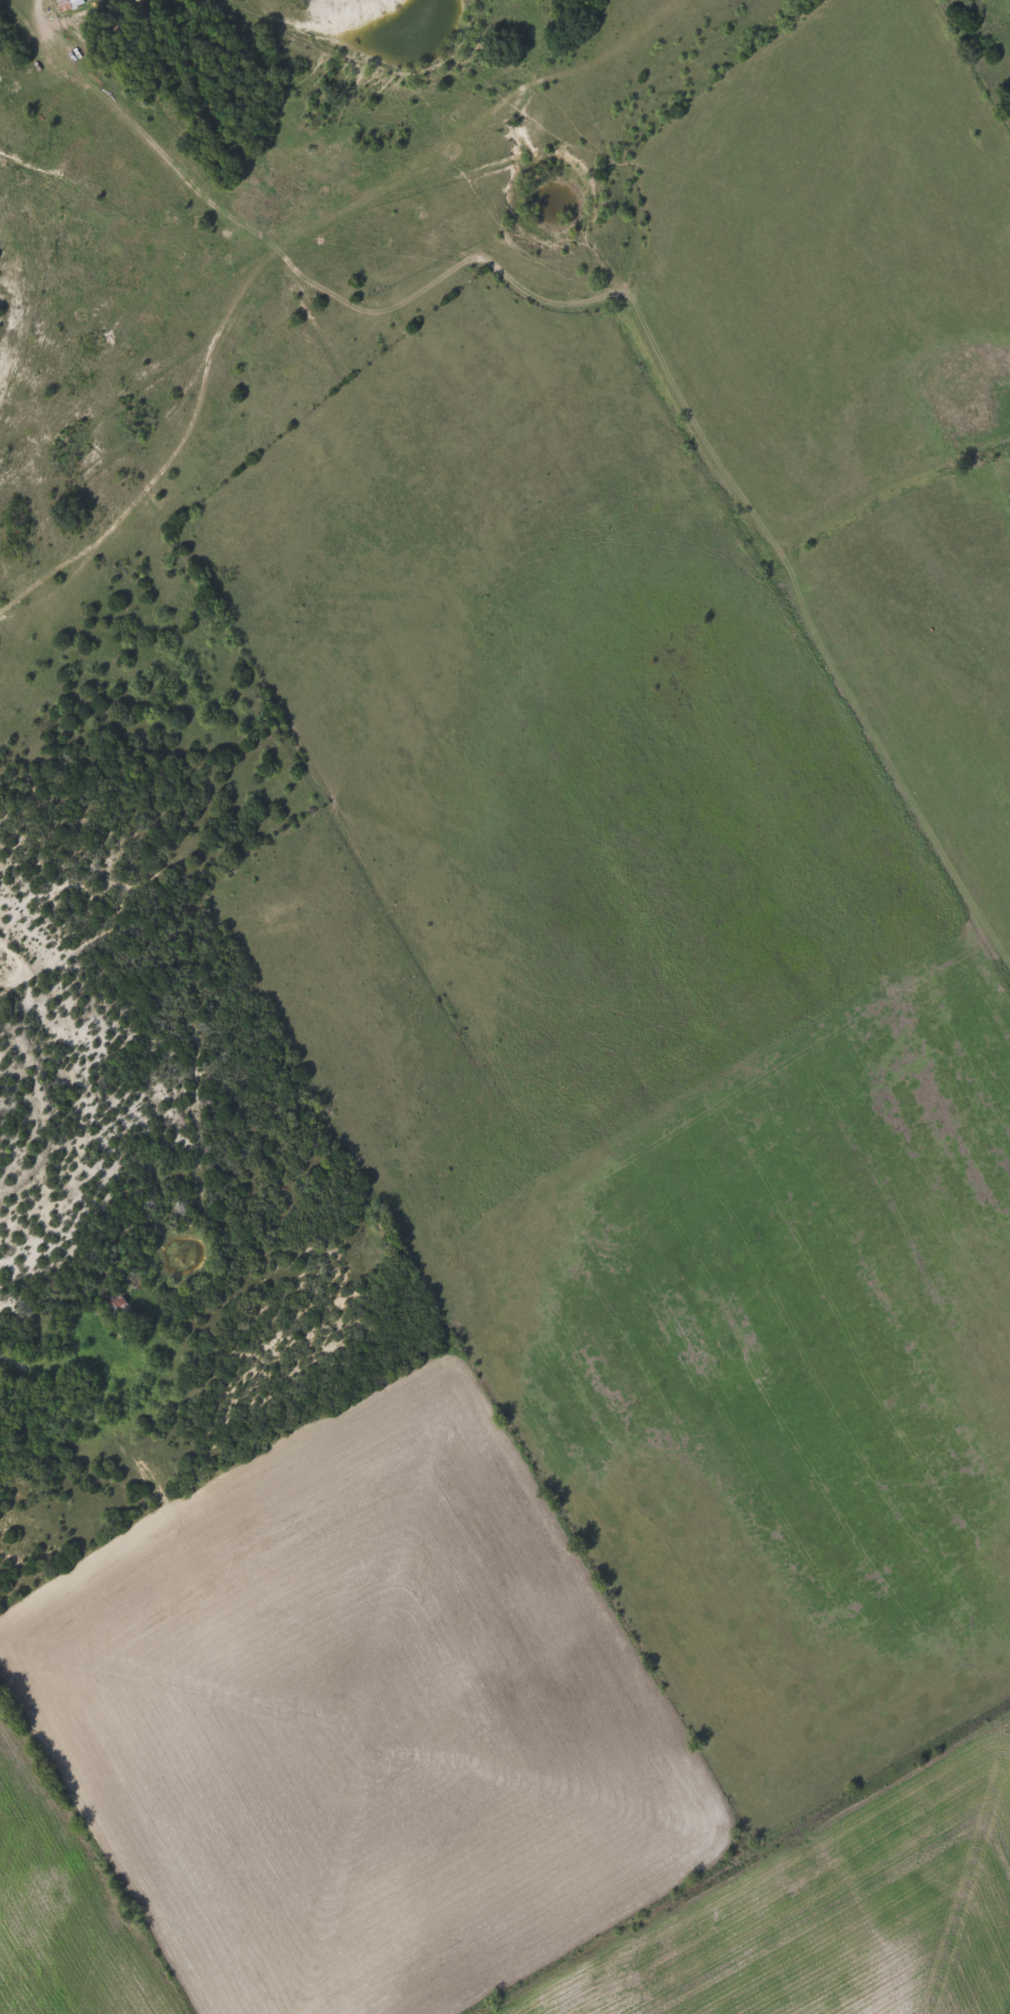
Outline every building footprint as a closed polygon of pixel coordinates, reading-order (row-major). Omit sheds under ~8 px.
[(128,1314),(120,1293),(105,1298),(113,1319),(128,1314)]
